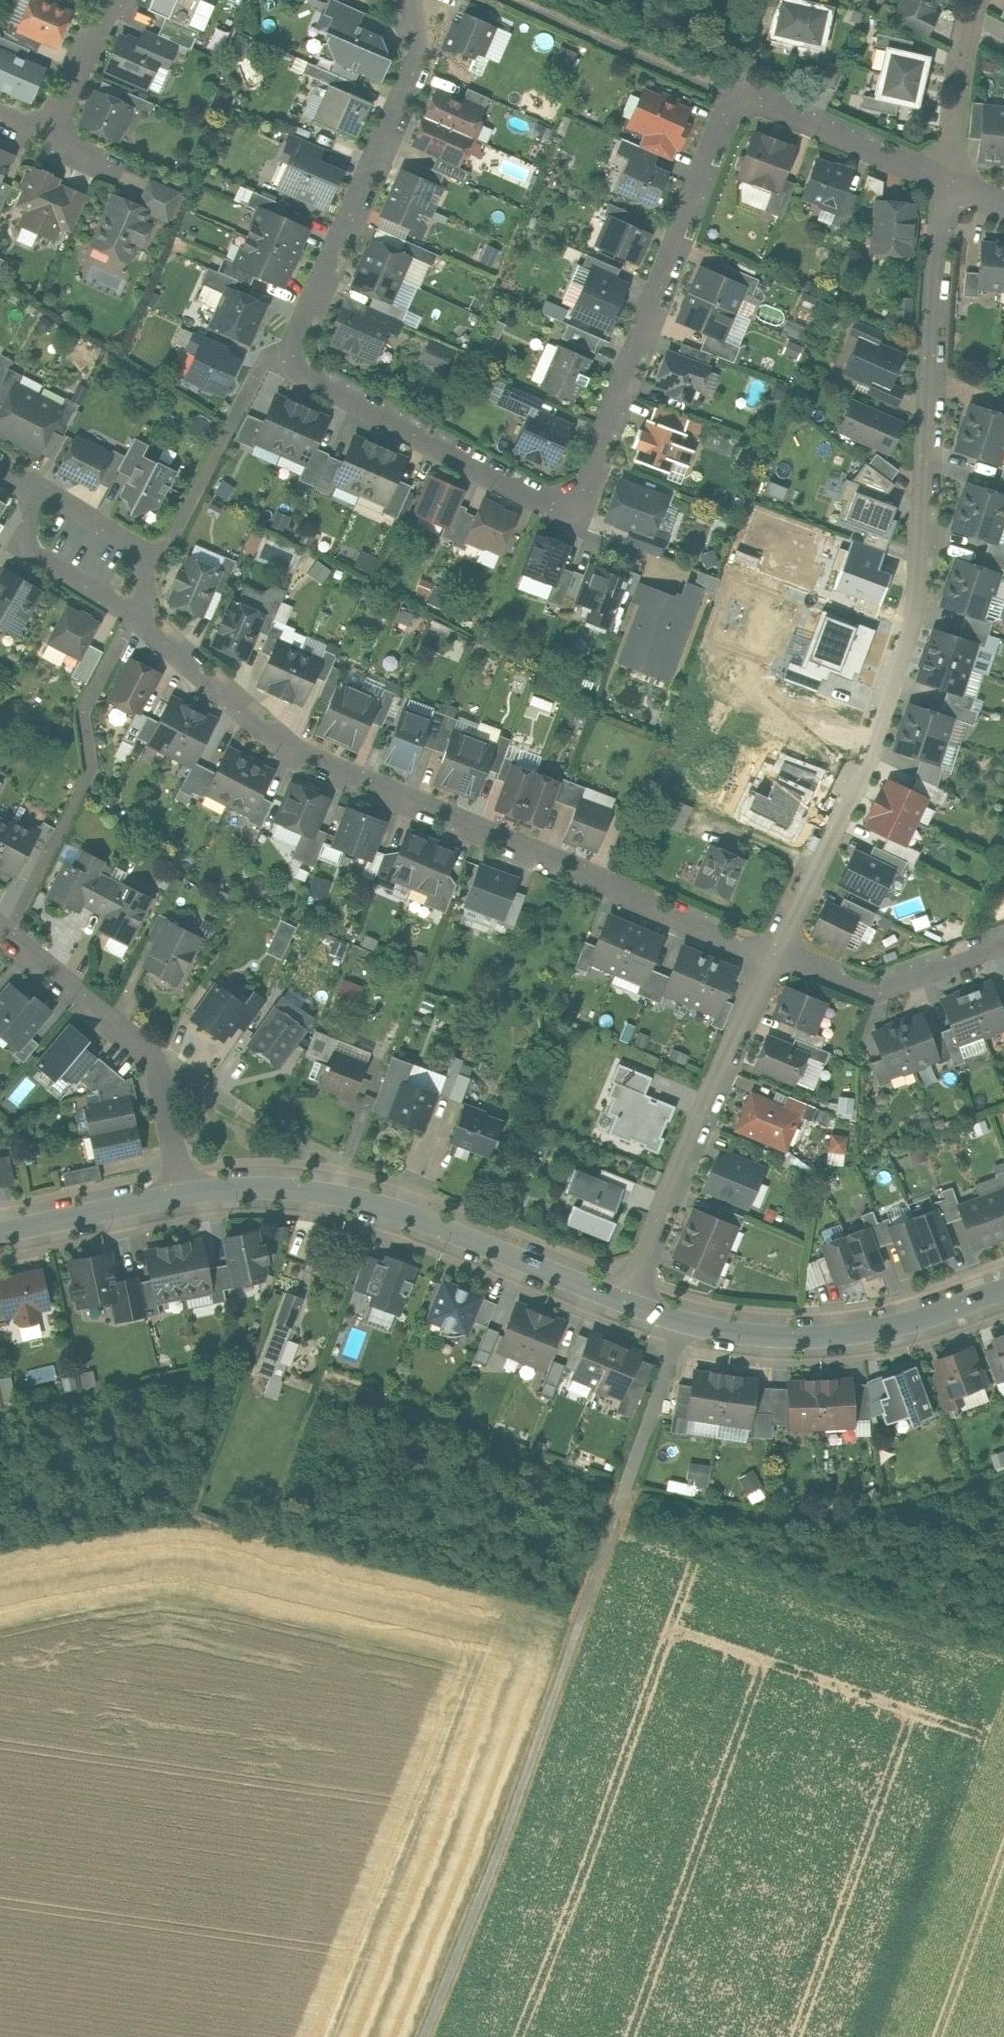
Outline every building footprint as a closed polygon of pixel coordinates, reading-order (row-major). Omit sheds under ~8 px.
[(42,0),(32,0),(21,25),(19,29),(42,39),(56,45),(70,12),(42,0)] [(148,9),(166,17),(187,27),(187,26),(199,0),(152,0),(148,9)] [(357,27),(364,12),(336,0),(330,0),(324,13),(332,17),(325,34),(329,36),(327,40),(328,43),(324,44),(319,55),(330,60),(334,59),(335,61),(381,81),(390,60),(386,59),(388,55),(381,37),(357,27)] [(776,4),(768,38),(795,44),(805,1),(801,0),(777,0),(776,4)] [(894,20),(927,36),(937,14),(929,10),(908,0),(904,0),(894,20)] [(929,10),(931,0),(908,0),(929,10)] [(833,7),(805,1),(795,44),(823,50),(830,20),(833,7)] [(479,19),(464,13),(459,24),(453,22),(441,48),(454,53),(458,52),(473,59),(468,70),(481,75),(488,58),(484,56),(497,27),(486,22),(491,11),(484,8),(479,19)] [(187,27),(166,17),(158,35),(177,43),(191,50),(199,31),(187,26),(187,27)] [(42,39),(19,29),(21,25),(11,21),(3,38),(30,49),(36,52),(42,39)] [(214,23),(207,43),(220,47),(227,28),(214,23)] [(158,35),(145,30),(139,44),(161,54),(157,63),(166,67),(177,43),(158,35)] [(913,41),(877,33),(875,45),(886,48),(886,47),(910,53),(913,41)] [(0,36),(0,49),(18,57),(25,60),(30,49),(3,38),(0,36)] [(139,44),(121,37),(106,70),(147,87),(157,63),(161,54),(139,44)] [(910,53),(886,47),(886,48),(881,73),(924,82),(929,57),(910,53)] [(18,57),(0,49),(0,89),(3,90),(18,57)] [(18,57),(3,90),(31,102),(46,69),(25,60),(18,57)] [(356,83),(308,62),(303,73),(329,84),(351,94),(356,83)] [(924,82),(881,73),(875,97),(875,98),(898,103),(918,108),(924,82)] [(102,81),(97,92),(82,125),(116,139),(123,123),(125,124),(132,108),(133,107),(116,100),(121,89),(102,81)] [(329,84),(313,121),(355,140),(371,103),(351,94),(329,84)] [(489,98),(468,88),(461,103),(481,111),(481,112),(483,113),(489,98)] [(154,103),(121,89),(116,100),(133,107),(132,108),(149,115),(154,103)] [(687,110),(644,91),(630,122),(646,129),(644,135),(677,149),(678,149),(684,135),(678,132),(687,110)] [(461,103),(437,92),(426,118),(475,139),(482,124),(479,116),(481,112),(481,111),(461,103)] [(898,103),(875,98),(875,97),(863,95),(861,107),(896,115),(898,103)] [(985,103),(972,102),(968,138),(980,139),(984,107),(985,107),(985,103)] [(984,107),(980,139),(979,159),(1003,161),(1003,109),(985,107),(984,107)] [(475,139),(426,118),(415,143),(458,163),(460,158),(468,155),(475,139)] [(323,147),(292,134),(281,159),(294,165),(283,190),(325,208),(339,175),(316,165),(323,147)] [(677,149),(644,135),(639,146),(659,155),(672,160),(677,149)] [(790,148),(757,135),(751,138),(744,157),(742,157),(740,158),(737,166),(738,169),(740,169),(739,171),(742,177),(773,189),(779,191),(783,179),(793,153),(790,148)] [(638,145),(623,139),(617,152),(630,158),(630,157),(633,158),(638,145)] [(639,146),(638,145),(633,158),(653,167),(659,155),(639,146)] [(0,150),(0,183),(1,181),(12,155),(0,150)] [(470,172),(437,157),(432,169),(444,174),(465,183),(470,172)] [(633,158),(630,157),(630,158),(616,189),(653,205),(663,183),(667,174),(653,167),(633,158)] [(850,173),(817,161),(803,196),(836,209),(837,209),(844,190),(850,173)] [(432,169),(421,164),(416,177),(436,185),(436,184),(439,186),(444,174),(432,169)] [(58,179),(34,169),(19,204),(28,208),(21,224),(23,225),(39,232),(54,239),(60,224),(49,219),(63,188),(56,185),(58,179)] [(416,177),(403,171),(393,193),(426,207),(429,201),(436,185),(416,177)] [(884,181),(868,174),(857,204),(877,206),(877,201),(881,202),(884,181)] [(779,191),(773,189),(765,211),(782,217),(795,183),(783,179),(779,191)] [(179,193),(150,180),(138,206),(150,210),(149,212),(167,220),(179,193)] [(0,183),(0,213),(12,186),(1,181),(0,183)] [(86,196),(64,186),(63,188),(49,219),(60,224),(72,229),(86,196)] [(859,196),(844,190),(837,209),(836,209),(831,223),(847,229),(859,196)] [(286,205),(253,191),(246,205),(259,210),(260,207),(281,216),(286,205)] [(426,207),(393,193),(383,215),(416,229),(423,214),(426,207)] [(138,206),(114,196),(94,241),(112,249),(115,256),(123,259),(129,256),(136,242),(142,240),(147,229),(144,223),(149,212),(150,210),(138,206)] [(436,204),(429,201),(426,207),(433,211),(436,204)] [(874,229),(911,231),(913,205),(881,202),(877,201),(877,206),(874,229)] [(638,215),(609,203),(604,214),(611,217),(633,226),(638,215)] [(281,216),(260,207),(259,210),(247,236),(295,257),(308,228),(281,216)] [(433,211),(426,207),(423,214),(431,217),(433,211)] [(633,226),(611,217),(598,246),(635,262),(648,233),(633,226)] [(39,232),(23,225),(18,237),(20,241),(33,247),(39,232)] [(911,231),(874,229),(872,250),(877,256),(886,257),(891,252),(909,254),(911,231)] [(295,257),(247,236),(236,262),(235,266),(255,275),(282,287),(295,257)] [(400,251),(373,239),(362,263),(401,279),(411,256),(400,251)] [(438,254),(405,240),(400,251),(411,256),(432,266),(438,254)] [(982,243),(979,273),(978,287),(979,287),(1002,289),(1003,266),(1003,245),(982,243)] [(620,269),(587,254),(582,266),(591,270),(592,269),(615,280),(620,269)] [(236,262),(224,257),(218,271),(237,280),(250,286),(255,275),(235,266),(236,262)] [(401,279),(362,263),(352,286),(390,302),(401,279)] [(759,279),(726,265),(721,276),(745,286),(743,291),(752,295),(759,279)] [(218,271),(208,267),(201,284),(226,295),(229,289),(232,291),(237,280),(218,271)] [(721,276),(701,267),(690,292),(734,312),(743,291),(745,286),(721,276)] [(615,280),(592,269),(591,270),(573,312),(610,329),(622,301),(619,300),(626,284),(615,280)] [(979,273),(965,271),(963,295),(978,297),(979,287),(978,287),(979,273)] [(232,291),(229,289),(226,295),(213,326),(248,341),(252,340),(255,332),(254,328),(264,305),(232,291)] [(734,312),(690,292),(678,320),(707,333),(722,339),(734,312)] [(369,307),(364,318),(342,309),(336,323),(339,325),(331,342),(374,361),(387,330),(396,334),(402,321),(369,307)] [(881,333),(856,322),(850,334),(860,338),(860,337),(876,344),(881,333)] [(601,338),(568,323),(561,338),(594,352),(601,338)] [(205,336),(194,331),(186,349),(196,354),(199,346),(200,347),(205,336)] [(722,339),(707,333),(700,349),(710,353),(734,362),(740,346),(722,339)] [(227,345),(205,336),(200,347),(222,356),(227,345)] [(876,344),(860,337),(860,338),(845,372),(873,384),(887,390),(890,384),(902,355),(876,344)] [(700,349),(682,343),(677,357),(705,367),(710,353),(700,349)] [(592,360),(557,344),(556,346),(558,346),(541,384),(540,383),(539,385),(575,401),(575,399),(574,399),(580,384),(585,386),(590,377),(585,375),(591,361),(592,361),(592,360)] [(200,347),(199,346),(196,354),(187,376),(201,382),(203,387),(210,390),(215,388),(225,393),(238,363),(222,356),(200,347)] [(451,355),(428,346),(423,357),(446,367),(451,355)] [(0,356),(0,384),(8,368),(13,360),(1,354),(0,356)] [(677,357),(673,355),(669,364),(664,362),(656,383),(670,388),(668,393),(688,400),(694,385),(701,388),(709,369),(705,367),(677,357)] [(4,406),(15,385),(16,386),(22,375),(8,368),(0,384),(0,404),(4,406)] [(570,426),(536,411),(541,399),(508,384),(500,404),(529,417),(515,448),(529,454),(528,456),(539,461),(540,459),(553,465),(558,453),(564,456),(571,440),(566,437),(570,426)] [(903,389),(890,384),(887,390),(873,384),(868,395),(895,407),(903,389)] [(15,385),(4,406),(0,415),(0,433),(16,441),(38,397),(16,386),(15,385)] [(265,421),(255,442),(256,442),(281,453),(302,405),(301,405),(290,400),(289,399),(288,400),(276,394),(265,421)] [(38,397),(16,441),(39,453),(51,430),(61,409),(38,397)] [(66,397),(61,409),(51,430),(63,436),(80,404),(66,397)] [(902,423),(852,401),(841,426),(852,431),(850,435),(889,452),(902,423)] [(972,404),(964,427),(1003,440),(1003,415),(997,413),(972,404)] [(302,405),(281,453),(305,464),(307,465),(314,447),(327,417),(315,411),(314,410),(313,411),(303,406),(302,405)] [(689,419),(655,406),(650,420),(684,433),(689,419)] [(248,414),(234,439),(254,448),(256,442),(255,442),(265,421),(248,414)] [(650,420),(647,419),(646,420),(652,423),(649,432),(639,429),(633,446),(639,449),(635,460),(669,473),(673,461),(687,466),(694,450),(682,446),(687,434),(684,433),(650,420)] [(964,427),(957,450),(999,464),(1003,447),(1003,440),(964,427)] [(344,460),(334,483),(359,494),(380,446),(379,446),(368,442),(369,441),(367,441),(355,436),(344,460)] [(157,463),(142,455),(148,445),(134,438),(125,455),(118,470),(130,476),(120,496),(127,499),(131,512),(130,514),(132,515),(133,514),(158,506),(176,471),(157,461),(157,463)] [(97,447),(91,443),(86,445),(75,439),(61,466),(63,472),(71,476),(76,475),(96,485),(98,482),(111,457),(110,457),(99,451),(97,447)] [(380,446),(359,494),(384,505),(385,505),(397,479),(406,458),(393,452),(392,451),(392,452),(381,447),(380,446)] [(314,447),(307,465),(305,464),(299,479),(315,486),(329,453),(314,447)] [(111,457),(98,482),(109,487),(118,470),(125,455),(114,449),(110,457),(111,457)] [(344,460),(329,453),(315,486),(330,493),(334,483),(344,460)] [(898,470),(876,453),(868,464),(890,481),(898,470)] [(442,477),(434,474),(429,476),(426,483),(427,488),(416,514),(445,526),(446,527),(456,503),(462,490),(443,482),(442,477)] [(411,485),(397,479),(385,505),(384,505),(381,512),(397,518),(411,485)] [(896,506),(885,502),(888,494),(846,479),(838,500),(844,502),(837,520),(889,540),(897,520),(891,518),(896,506)] [(1000,479),(996,492),(1003,495),(1003,480),(1000,479)] [(666,497),(620,480),(606,519),(631,528),(651,536),(652,535),(666,497)] [(968,483),(961,506),(1002,519),(1003,514),(1003,495),(996,492),(968,483)] [(456,503),(446,527),(445,526),(441,536),(453,541),(466,511),(467,508),(456,503)] [(515,517),(482,503),(476,516),(467,539),(483,546),(484,544),(501,551),(515,517)] [(1002,519),(961,506),(953,529),(989,541),(995,542),(995,541),(1002,519)] [(466,511),(453,541),(451,544),(463,549),(467,539),(476,516),(466,511)] [(651,536),(631,528),(625,543),(659,556),(665,540),(652,535),(651,536)] [(568,546),(538,535),(524,572),(553,583),(554,583),(560,566),(568,546)] [(884,551),(850,539),(832,589),(856,597),(852,608),(875,617),(891,574),(877,569),(884,551)] [(995,541),(995,542),(989,541),(985,554),(1003,560),(1003,544),(995,541)] [(985,554),(981,567),(999,573),(999,574),(1003,575),(1003,573),(1003,560),(985,554)] [(225,556),(219,570),(220,571),(212,589),(223,594),(237,561),(225,556)] [(219,570),(190,558),(183,572),(179,570),(173,585),(177,587),(171,602),(201,615),(212,589),(220,571),(219,570)] [(981,567),(957,560),(950,582),(992,596),(999,574),(999,573),(981,567)] [(604,569),(590,563),(586,575),(576,601),(577,602),(591,607),(586,620),(608,628),(627,575),(609,569),(608,572),(603,570),(604,569)] [(560,566),(554,583),(553,583),(546,600),(560,605),(561,604),(573,571),(560,566)] [(6,569),(0,579),(0,626),(15,635),(41,590),(6,569)] [(573,571),(561,604),(574,609),(577,602),(576,601),(586,575),(574,570),(573,571)] [(720,578),(699,571),(693,586),(703,589),(702,591),(714,595),(720,578)] [(992,596),(950,582),(942,605),(966,613),(984,619),(985,618),(992,596)] [(669,596),(648,588),(621,661),(642,669),(647,656),(667,663),(678,633),(684,635),(696,603),(698,604),(702,591),(703,589),(693,586),(686,583),(681,596),(676,594),(675,599),(669,596)] [(270,597),(262,614),(263,614),(256,630),(267,635),(272,625),(282,602),(270,597)] [(262,614),(233,601),(227,616),(225,615),(219,630),(220,631),(214,645),(244,658),(256,630),(263,614),(262,614)] [(100,622),(67,605),(47,642),(49,643),(44,654),(61,663),(67,653),(80,659),(80,660),(89,644),(100,622)] [(875,629),(822,610),(800,671),(821,678),(824,669),(850,678),(853,672),(859,674),(875,629)] [(984,619),(966,613),(962,626),(988,635),(993,621),(985,618),(984,619)] [(284,630),(272,625),(267,635),(260,651),(271,656),(278,640),(279,640),(284,630)] [(988,635),(962,626),(958,638),(976,643),(976,644),(984,647),(988,635)] [(958,638),(935,630),(926,655),(968,668),(976,644),(976,643),(958,638)] [(279,640),(278,640),(271,656),(259,684),(270,689),(269,690),(280,695),(300,650),(279,640)] [(89,644),(80,660),(80,659),(72,676),(86,683),(103,651),(89,644)] [(300,650),(280,695),(291,700),(291,698),(302,703),(314,676),(322,660),(321,659),(300,650)] [(322,660),(314,676),(325,681),(332,666),(337,655),(325,650),(321,659),(322,660)] [(968,668),(926,655),(918,679),(948,689),(960,693),(961,692),(968,668)] [(157,672),(132,660),(113,698),(117,700),(118,705),(128,710),(134,708),(137,710),(138,710),(157,672)] [(325,681),(318,699),(329,703),(338,681),(339,681),(344,671),(332,666),(325,681)] [(599,672),(589,668),(585,678),(593,681),(595,682),(599,672)] [(585,678),(575,675),(572,684),(590,691),(593,681),(585,678)] [(329,703),(316,732),(328,737),(328,736),(338,740),(359,690),(339,681),(338,681),(329,703)] [(384,688),(380,699),(371,722),(382,727),(396,694),(384,688)] [(975,697),(961,692),(960,693),(948,689),(944,700),(971,709),(971,708),(975,697)] [(380,699),(359,690),(338,740),(347,744),(346,745),(358,750),(371,722),(380,699)] [(159,722),(149,741),(150,741),(171,752),(193,710),(171,698),(159,722)] [(971,709),(944,700),(940,713),(952,718),(974,726),(979,711),(971,708),(971,709)] [(940,713),(910,704),(903,727),(945,740),(952,718),(940,713)] [(430,719),(402,709),(383,761),(412,771),(422,745),(431,720),(430,719)] [(137,710),(122,739),(134,745),(138,737),(137,737),(148,716),(138,710),(137,710)] [(193,710),(171,752),(193,763),(194,763),(195,762),(215,721),(193,710)] [(433,710),(430,719),(431,720),(422,745),(433,749),(433,748),(445,715),(433,710)] [(445,715),(433,748),(444,753),(453,730),(454,730),(458,719),(445,715)] [(148,716),(137,737),(138,737),(149,743),(150,741),(149,741),(159,722),(148,716)] [(945,740),(903,727),(895,750),(921,758),(937,763),(938,762),(945,740)] [(454,730),(453,730),(444,753),(433,782),(445,786),(446,785),(455,789),(474,738),(454,730)] [(499,734),(495,745),(496,746),(487,769),(498,773),(504,756),(505,756),(511,739),(499,734)] [(495,745),(474,738),(455,789),(465,792),(464,793),(476,798),(487,769),(496,746),(495,745)] [(250,761),(228,749),(216,773),(207,790),(207,791),(229,802),(250,761)] [(498,773),(496,778),(507,782),(514,765),(515,765),(517,761),(505,756),(504,756),(498,773)] [(937,763),(921,758),(915,776),(917,777),(937,787),(944,765),(938,762),(937,763)] [(250,761),(229,802),(251,813),(260,796),(272,772),(250,761)] [(193,763),(179,790),(191,796),(193,792),(192,792),(205,767),(195,762),(194,763),(193,763)] [(784,762),(775,781),(802,794),(806,795),(816,774),(784,762)] [(507,782),(497,809),(519,817),(535,773),(515,765),(514,765),(507,782)] [(205,767),(192,792),(193,792),(204,797),(207,791),(207,790),(216,773),(205,767)] [(535,773),(519,817),(541,825),(551,798),(557,781),(556,781),(535,773)] [(570,781),(558,776),(556,781),(557,781),(551,798),(562,803),(570,781)] [(937,787),(917,777),(911,790),(927,798),(943,805),(948,792),(937,787)] [(911,790),(890,780),(884,791),(881,789),(875,801),(916,821),(927,798),(911,790)] [(570,781),(562,803),(577,808),(580,799),(581,800),(586,787),(570,781)] [(802,794),(775,781),(768,797),(753,790),(742,811),(791,834),(801,814),(804,815),(809,806),(799,801),(802,794)] [(327,798),(294,784),(278,821),(302,832),(311,835),(314,827),(327,798)] [(693,806),(665,794),(654,820),(682,832),(693,806)] [(272,802),(260,796),(251,813),(247,820),(261,827),(272,802)] [(581,800),(580,799),(577,808),(566,837),(596,848),(610,811),(581,800)] [(916,821),(875,801),(868,814),(872,816),(867,827),(888,837),(905,845),(916,821)] [(383,821),(349,809),(335,846),(344,849),(344,850),(346,855),(352,857),(357,855),(357,854),(369,858),(372,849),(383,821)] [(12,820),(9,825),(10,825),(0,844),(0,865),(16,874),(32,844),(38,833),(37,833),(12,820)] [(0,820),(0,844),(10,825),(9,825),(0,820)] [(55,827),(43,821),(37,833),(38,833),(32,844),(43,850),(55,827)] [(311,835),(302,832),(292,857),(315,866),(327,832),(314,827),(311,835)] [(431,842),(407,831),(396,858),(389,875),(398,879),(413,885),(431,842)] [(905,845),(888,837),(882,849),(906,861),(914,865),(920,852),(905,845)] [(456,852),(431,842),(413,885),(428,891),(437,895),(444,879),(456,852)] [(744,860),(711,845),(695,882),(728,897),(744,860)] [(882,849),(874,845),(868,858),(893,870),(893,871),(900,875),(906,861),(882,849)] [(369,858),(363,875),(374,879),(383,853),(372,849),(369,858)] [(82,851),(74,867),(65,863),(49,895),(79,910),(85,898),(98,873),(103,863),(104,862),(82,851)] [(868,858),(855,852),(840,883),(878,901),(882,893),(893,889),(889,878),(893,871),(893,870),(868,858)] [(396,858),(384,853),(374,879),(373,882),(393,891),(398,879),(389,875),(396,858)] [(113,868),(103,863),(98,873),(108,878),(113,868)] [(481,866),(468,899),(466,904),(502,917),(516,879),(504,874),(504,873),(494,869),(493,870),(481,866)] [(98,873),(85,898),(97,904),(109,879),(108,878),(98,873)] [(152,899),(122,883),(121,885),(109,879),(97,904),(94,910),(105,916),(98,928),(129,944),(152,899)] [(437,895),(428,891),(423,904),(445,913),(456,884),(444,879),(437,895)] [(876,913),(844,898),(839,908),(843,910),(842,912),(856,918),(856,919),(870,926),(876,913)] [(839,908),(831,905),(831,906),(825,904),(813,930),(827,937),(829,942),(836,945),(841,943),(843,945),(856,919),(856,918),(842,912),(843,910),(839,908)] [(159,913),(146,939),(156,945),(169,921),(171,919),(159,913)] [(635,927),(609,916),(597,946),(591,960),(591,961),(616,971),(635,927)] [(282,918),(269,950),(284,957),(298,924),(282,918)] [(169,921),(156,945),(145,966),(176,982),(182,970),(184,971),(194,951),(192,950),(199,937),(169,921)] [(635,927),(616,971),(641,982),(642,982),(648,967),(661,938),(635,927)] [(585,941),(575,967),(587,972),(591,961),(591,960),(597,946),(585,941)] [(670,977),(664,991),(665,992),(690,1002),(709,958),(683,947),(670,977)] [(709,958),(690,1002),(715,1013),(716,1013),(722,998),(734,969),(709,958)] [(641,982),(637,993),(649,998),(659,972),(648,967),(642,982),(641,982)] [(659,972),(649,998),(661,1003),(665,992),(664,991),(670,977),(659,972)] [(29,999),(11,983),(0,996),(0,1033),(29,999)] [(991,983),(967,992),(982,1034),(981,1034),(983,1037),(994,1032),(993,1029),(1003,1026),(1003,1018),(999,1004),(991,983)] [(216,985),(193,1017),(223,1038),(235,1021),(246,1006),(245,1005),(216,985)] [(825,1003),(788,987),(775,1017),(795,1025),(812,1032),(825,1003)] [(982,1034),(967,992),(942,1001),(952,1027),(958,1043),(964,1058),(987,1049),(983,1037),(981,1034),(982,1034)] [(266,1002),(254,993),(245,1005),(246,1006),(235,1021),(247,1029),(266,1002)] [(0,1033),(0,1034),(17,1049),(18,1049),(30,1036),(52,1010),(33,994),(29,999),(0,1033)] [(722,998),(716,1013),(715,1013),(710,1024),(722,1029),(733,1003),(722,998)] [(309,1019),(283,1000),(276,1009),(303,1028),(309,1019)] [(276,1009),(250,1045),(278,1064),(303,1028),(276,1009)] [(922,1016),(898,1025),(914,1069),(925,1065),(924,1062),(937,1057),(931,1040),(922,1016)] [(88,1040),(70,1025),(37,1064),(55,1079),(62,1070),(76,1080),(78,1078),(93,1059),(95,1057),(82,1046),(88,1040)] [(826,1037),(812,1032),(795,1025),(791,1036),(795,1038),(821,1049),(826,1037)] [(898,1025),(873,1034),(882,1058),(888,1075),(889,1075),(902,1070),(903,1073),(914,1069),(898,1025)] [(958,1043),(952,1027),(941,1031),(942,1036),(951,1059),(953,1066),(965,1061),(964,1058),(958,1043)] [(329,1037),(315,1032),(305,1056),(325,1064),(329,1065),(334,1051),(325,1048),(329,1037)] [(39,1043),(30,1036),(18,1049),(17,1049),(13,1053),(23,1062),(39,1043)] [(942,1036),(931,1040),(937,1057),(939,1063),(951,1059),(942,1036)] [(821,1049),(795,1038),(790,1049),(806,1055),(806,1056),(816,1060),(821,1049)] [(790,1049),(766,1039),(755,1065),(795,1081),(797,1077),(802,1075),(806,1064),(804,1059),(806,1056),(806,1055),(790,1049)] [(352,1047),(348,1057),(334,1051),(329,1065),(325,1064),(318,1082),(339,1091),(338,1093),(339,1094),(339,1093),(352,1098),(351,1099),(353,1099),(370,1054),(352,1047)] [(125,1079),(99,1057),(95,1061),(93,1059),(78,1078),(93,1091),(98,1089),(125,1079)] [(435,1093),(405,1082),(412,1064),(394,1057),(373,1111),(388,1116),(388,1117),(406,1123),(407,1119),(422,1125),(421,1129),(422,1129),(435,1093)] [(882,1058),(871,1062),(879,1086),(891,1081),(889,1075),(888,1075),(882,1058)] [(652,1077),(619,1063),(611,1081),(614,1082),(608,1096),(613,1098),(607,1112),(616,1116),(609,1133),(631,1142),(633,1139),(644,1144),(643,1146),(658,1153),(664,1138),(661,1136),(667,1121),(669,1121),(676,1106),(657,1098),(655,1102),(650,1100),(652,1096),(645,1094),(652,1077)] [(458,1074),(448,1070),(439,1095),(449,1098),(458,1074)] [(458,1074),(449,1098),(461,1103),(470,1078),(458,1074)] [(125,1079),(98,1089),(101,1104),(129,1098),(129,1100),(137,1098),(132,1076),(129,1078),(125,1079)] [(783,1106),(752,1093),(737,1129),(785,1148),(799,1115),(799,1113),(783,1106)] [(816,1107),(788,1095),(783,1106),(799,1113),(799,1115),(811,1120),(816,1108),(816,1107)] [(101,1104),(86,1107),(91,1134),(135,1125),(129,1100),(129,1098),(101,1104)] [(501,1122),(463,1108),(452,1140),(489,1154),(501,1122)] [(831,1114),(816,1108),(811,1120),(826,1127),(831,1114)] [(135,1125),(91,1134),(97,1160),(140,1151),(135,1125)] [(843,1163),(846,1134),(830,1132),(827,1161),(843,1163)] [(735,1156),(730,1167),(715,1161),(704,1186),(749,1205),(759,1180),(764,1168),(735,1156)] [(0,1160),(0,1184),(11,1182),(6,1158),(0,1160)] [(98,1164),(63,1172),(66,1185),(101,1178),(98,1164)] [(599,1177),(574,1168),(565,1191),(583,1198),(580,1207),(573,1204),(566,1223),(608,1240),(616,1221),(610,1219),(614,1211),(615,1211),(620,1198),(624,1188),(599,1177)] [(635,1182),(602,1169),(599,1177),(624,1188),(620,1198),(628,1201),(635,1182)] [(995,1173),(1002,1191),(1003,1196),(1003,1170),(995,1173)] [(960,1207),(952,1187),(941,1191),(943,1198),(952,1221),(963,1217),(959,1207),(960,1207)] [(981,1199),(995,1238),(1003,1234),(1003,1196),(1002,1191),(981,1199)] [(943,1198),(932,1203),(934,1210),(935,1210),(940,1225),(952,1221),(943,1198)] [(960,1207),(959,1207),(963,1217),(973,1246),(995,1238),(981,1199),(960,1207)] [(745,1217),(720,1206),(715,1217),(736,1226),(741,1228),(745,1217)] [(893,1222),(914,1214),(910,1206),(890,1214),(893,1222)] [(715,1217),(695,1209),(685,1233),(726,1250),(736,1226),(715,1217)] [(877,1222),(873,1210),(861,1214),(866,1228),(867,1228),(874,1248),(885,1244),(877,1222)] [(940,1225),(935,1210),(934,1210),(913,1218),(929,1261),(951,1253),(940,1225)] [(889,1218),(877,1222),(885,1244),(897,1240),(891,1226),(892,1225),(889,1218)] [(892,1225),(891,1226),(897,1240),(908,1269),(929,1261),(913,1218),(892,1225)] [(264,1243),(285,1245),(287,1226),(266,1224),(264,1243)] [(874,1248),(867,1228),(866,1228),(845,1236),(860,1276),(881,1268),(874,1248)] [(257,1231),(225,1238),(230,1263),(235,1284),(236,1284),(262,1279),(265,1270),(264,1262),(268,1261),(265,1245),(260,1246),(257,1231)] [(726,1250),(685,1233),(675,1257),(695,1265),(716,1274),(716,1273),(726,1250)] [(860,1276),(845,1236),(823,1244),(827,1255),(836,1278),(838,1283),(860,1276)] [(201,1239),(188,1242),(186,1242),(174,1245),(174,1244),(173,1245),(184,1296),(210,1291),(211,1290),(207,1268),(201,1239)] [(172,1245),(160,1248),(160,1247),(158,1248),(159,1248),(146,1251),(152,1279),(157,1302),(158,1301),(184,1296),(173,1245),(172,1245)] [(110,1254),(71,1262),(74,1280),(71,1285),(74,1297),(78,1300),(79,1305),(112,1298),(119,1297),(116,1283),(110,1254)] [(384,1261),(365,1254),(353,1288),(372,1295),(384,1261)] [(417,1266),(386,1255),(384,1261),(372,1295),(369,1303),(399,1314),(417,1266)] [(827,1255),(816,1259),(825,1282),(836,1278),(827,1255)] [(230,1263),(218,1266),(223,1289),(236,1287),(236,1284),(235,1284),(230,1263)] [(716,1274),(695,1265),(691,1276),(716,1287),(721,1275),(716,1273),(716,1274)] [(218,1266),(207,1268),(211,1290),(210,1291),(213,1303),(226,1301),(223,1289),(218,1266)] [(0,1278),(0,1286),(0,1288),(6,1316),(8,1315),(15,1314),(16,1320),(23,1324),(35,1322),(40,1315),(39,1309),(50,1307),(42,1269),(0,1278)] [(139,1278),(116,1283),(119,1297),(112,1298),(117,1319),(147,1313),(140,1282),(139,1278)] [(152,1279),(140,1282),(147,1313),(147,1317),(160,1314),(158,1301),(157,1302),(152,1279)] [(484,1298),(444,1282),(438,1296),(438,1295),(434,1305),(434,1306),(429,1318),(442,1324),(439,1334),(442,1335),(449,1336),(455,1336),(460,1335),(466,1333),(471,1320),(476,1307),(480,1309),(484,1298)] [(0,1288),(0,1325),(9,1323),(8,1315),(6,1316),(0,1288)] [(287,1292),(263,1356),(278,1361),(302,1297),(287,1292)] [(496,1303),(484,1298),(480,1309),(476,1307),(471,1320),(487,1326),(496,1303)] [(539,1314),(516,1304),(498,1348),(521,1358),(539,1314)] [(563,1323),(539,1314),(521,1358),(545,1367),(563,1323)] [(487,1326),(473,1360),(485,1365),(499,1331),(487,1326)] [(578,1333),(565,1364),(565,1365),(565,1366),(575,1371),(589,1338),(578,1333)] [(575,1371),(574,1375),(586,1381),(588,1386),(596,1389),(615,1344),(591,1334),(589,1338),(575,1371)] [(994,1339),(997,1348),(985,1353),(996,1383),(1003,1380),(1003,1335),(994,1339)] [(639,1354),(615,1344),(596,1389),(605,1392),(610,1390),(622,1395),(629,1380),(638,1358),(639,1354)] [(969,1347),(938,1359),(950,1390),(952,1396),(957,1395),(983,1385),(969,1347)] [(653,1364),(638,1358),(629,1380),(644,1386),(653,1364)] [(565,1364),(553,1360),(540,1394),(552,1399),(565,1366),(564,1366),(565,1364)] [(915,1365),(882,1377),(882,1375),(867,1381),(867,1383),(871,1416),(882,1412),(886,1423),(908,1415),(912,1425),(920,1422),(919,1419),(933,1414),(915,1365)] [(711,1372),(695,1369),(692,1385),(687,1417),(718,1423),(718,1422),(725,1374),(712,1372),(711,1371),(711,1372)] [(738,1376),(726,1374),(725,1374),(718,1422),(748,1427),(751,1412),(755,1386),(756,1379),(740,1376),(738,1376)] [(851,1378),(834,1379),(834,1378),(833,1378),(833,1379),(820,1380),(820,1379),(822,1428),(853,1427),(853,1419),(851,1384),(851,1378)] [(819,1380),(806,1380),(805,1380),(789,1381),(789,1388),(791,1424),(791,1430),(822,1428),(820,1379),(819,1379),(819,1380)] [(679,1383),(674,1415),(687,1417),(692,1385),(679,1383)] [(867,1383),(851,1384),(853,1419),(871,1419),(871,1417),(871,1416),(867,1383)] [(772,1387),(755,1386),(751,1412),(771,1413),(772,1387)] [(789,1388),(772,1387),(771,1413),(770,1423),(791,1424),(789,1388)] [(950,1390),(939,1394),(945,1411),(961,1405),(957,1395),(952,1396),(950,1390)] [(707,1492),(710,1463),(688,1461),(687,1481),(676,1480),(675,1489),(707,1492)] [(752,1468),(738,1476),(752,1502),(767,1494),(752,1468)]
